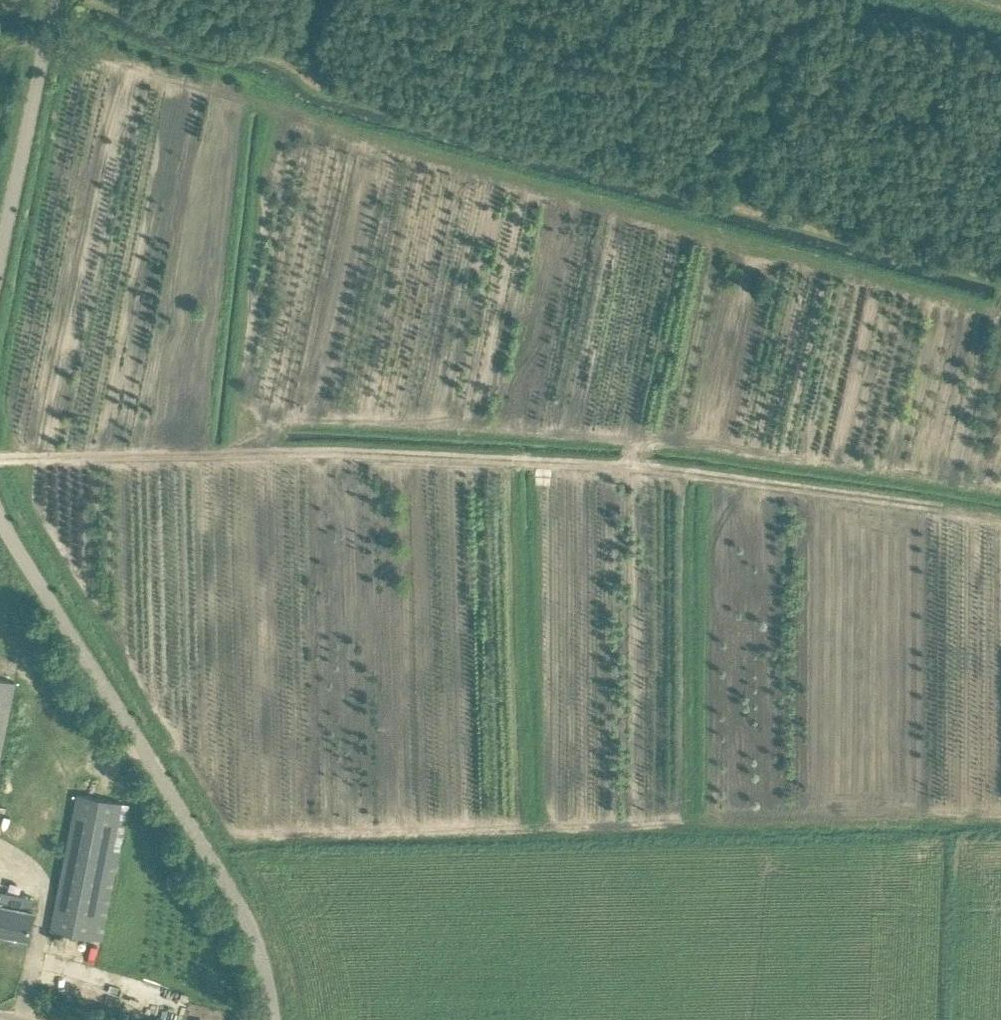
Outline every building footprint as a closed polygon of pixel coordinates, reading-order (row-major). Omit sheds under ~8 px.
[(15,681),(0,678),(0,755),(15,681)] [(51,930),(95,938),(122,801),(77,793),(51,930)] [(10,932),(8,939),(24,942),(25,935),(28,936),(35,897),(1,890),(0,897),(0,930),(10,932)]
